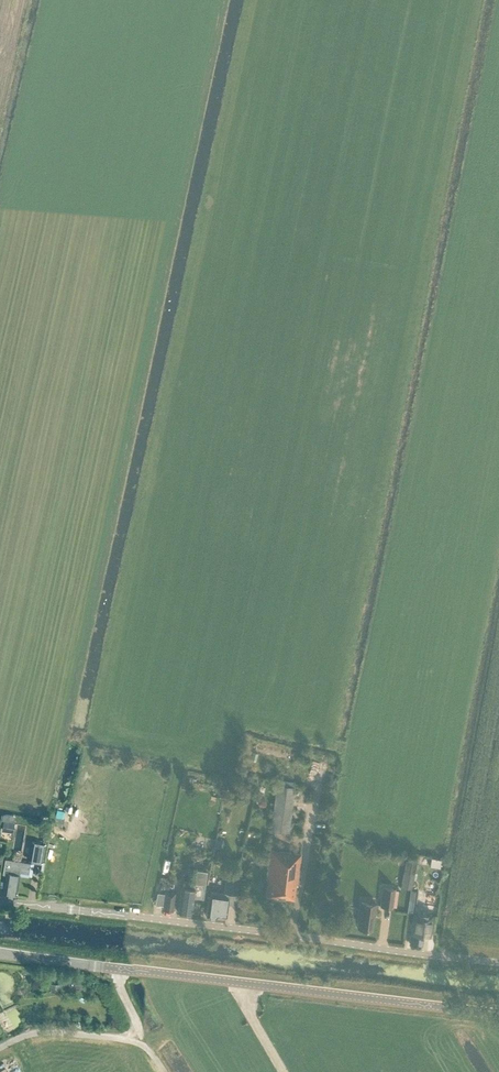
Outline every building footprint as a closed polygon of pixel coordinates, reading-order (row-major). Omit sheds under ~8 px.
[(289,832),(294,788),(276,786),(271,830),(289,832)] [(15,820),(3,819),(1,830),(13,832),(15,820)] [(42,860),(45,842),(32,840),(29,858),(42,860)] [(297,885),(301,854),(270,850),(266,880),(268,880),(266,896),(294,899),(295,885),(297,885)] [(5,857),(2,872),(7,873),(3,893),(16,895),(20,871),(28,872),(30,861),(10,858),(5,857)] [(432,857),(430,866),(440,868),(441,859),(432,857)] [(411,889),(416,862),(406,861),(401,887),(411,889)] [(182,886),(178,912),(191,914),(193,897),(203,899),(207,872),(196,870),(194,882),(185,880),(184,887),(182,886)] [(236,894),(238,876),(230,875),(228,893),(236,894)] [(380,906),(392,907),(395,888),(383,886),(380,906)] [(408,913),(414,914),(418,890),(412,889),(408,913)] [(172,911),(175,893),(166,892),(163,910),(172,911)] [(209,894),(209,897),(209,899),(209,898),(208,900),(206,916),(216,917),(216,915),(226,916),(229,895),(221,894),(221,896),(209,894)] [(374,921),(376,904),(360,902),(358,919),(357,928),(372,929),(373,921),(374,921)] [(410,943),(423,944),(424,935),(431,936),(434,915),(418,913),(417,919),(413,918),(410,943)] [(9,1004),(4,1006),(9,1021),(15,1018),(9,1004)]
